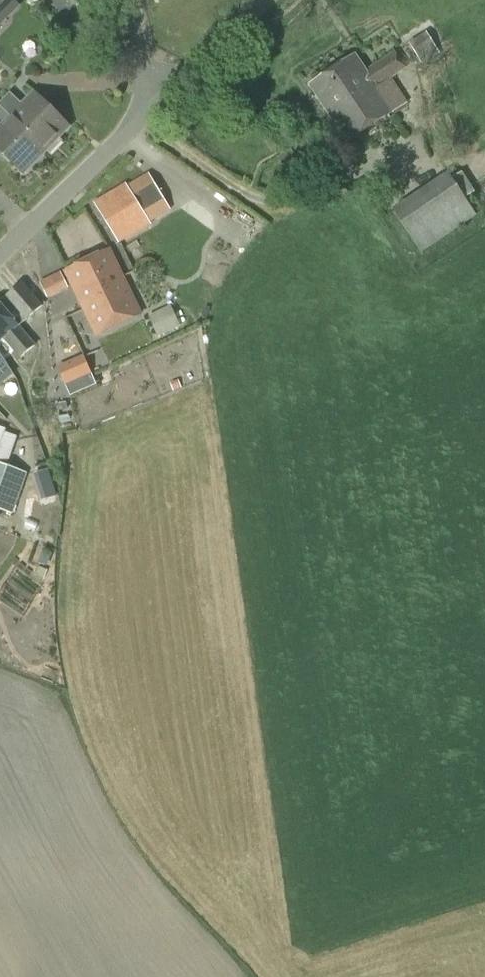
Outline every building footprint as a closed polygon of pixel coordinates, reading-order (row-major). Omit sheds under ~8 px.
[(20,7),(13,0),(0,0),(0,27),(20,7)] [(419,55),(433,47),(435,46),(425,31),(410,41),(419,55)] [(391,79),(405,69),(394,52),(366,71),(355,55),(309,85),(347,142),(407,103),(391,79)] [(10,115),(46,151),(70,126),(34,91),(10,115)] [(46,151),(10,115),(0,126),(0,152),(23,175),(46,151)] [(285,164),(296,157),(291,150),(280,157),(285,164)] [(421,253),(477,216),(448,172),(392,209),(421,253)] [(163,211),(144,180),(129,188),(126,183),(94,202),(119,243),(152,225),(148,219),(163,211)] [(97,336),(141,314),(110,250),(69,270),(82,297),(79,299),(97,336)] [(63,269),(41,281),(51,297),(72,286),(63,269)] [(0,343),(3,340),(19,359),(35,346),(18,326),(42,305),(23,282),(0,302),(0,343)] [(158,338),(180,327),(171,306),(148,317),(158,338)] [(93,383),(90,374),(83,356),(58,367),(66,384),(75,380),(78,389),(93,383)] [(4,460),(12,438),(3,435),(5,430),(0,428),(0,459),(4,460)] [(26,474),(0,464),(0,510),(12,514),(26,474)] [(49,468),(34,473),(36,481),(51,476),(49,468)]
